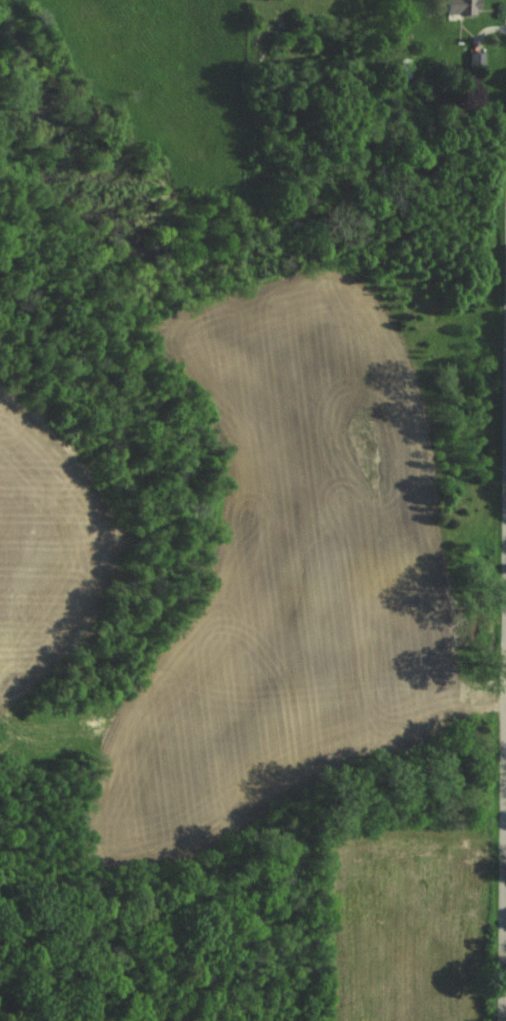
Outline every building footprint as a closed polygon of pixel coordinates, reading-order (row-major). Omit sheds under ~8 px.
[(443,16),(478,16),(478,0),(443,0),(443,16)] [(471,68),(484,68),(484,55),(471,55),(471,68)]
